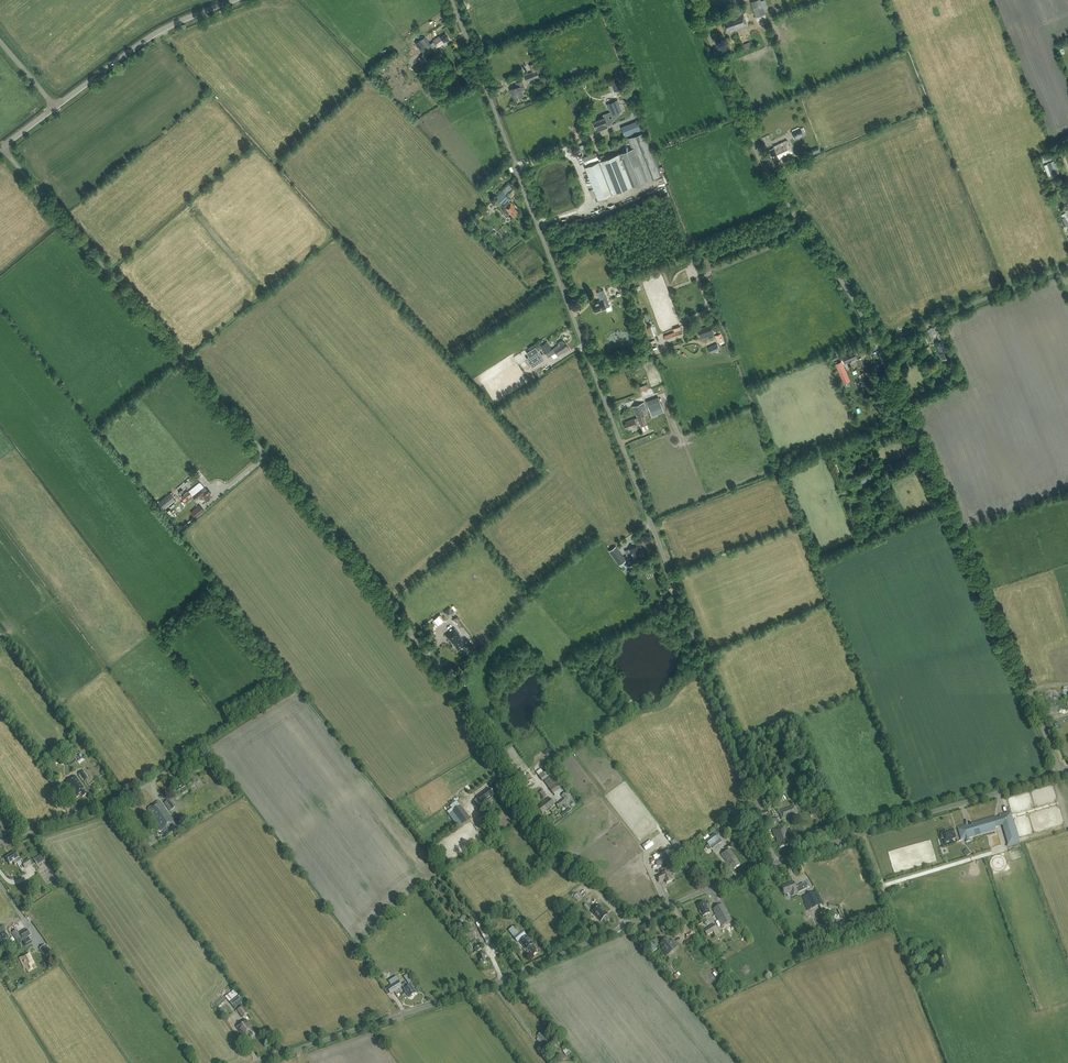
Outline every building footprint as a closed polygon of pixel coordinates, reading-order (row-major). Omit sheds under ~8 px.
[(750,2),(756,17),(765,14),(761,0),(756,0),(750,2)] [(732,31),(747,25),(743,13),(728,18),(729,19),(722,21),(726,31),(732,29),(732,31)] [(431,46),(434,50),(444,43),(447,41),(446,39),(448,38),(446,34),(440,37),(440,36),(434,40),(435,41),(430,44),(425,36),(412,45),(415,49),(418,47),(422,52),(431,46)] [(420,57),(424,62),(429,59),(425,53),(420,57)] [(534,63),(529,65),(532,73),(524,75),(526,81),(539,76),(534,63)] [(615,80),(623,78),(621,71),(613,73),(615,80)] [(521,89),(525,87),(522,79),(516,82),(518,85),(510,88),(511,93),(512,92),(515,99),(524,96),(521,89)] [(627,93),(619,95),(622,108),(630,107),(627,93)] [(607,126),(605,121),(610,119),(607,113),(603,115),(603,116),(593,120),(596,130),(607,126)] [(640,121),(621,128),(625,137),(643,129),(640,121)] [(607,126),(608,132),(615,130),(613,124),(607,126)] [(800,127),(791,131),(794,137),(803,133),(800,127)] [(632,148),(585,167),(598,200),(661,175),(644,131),(628,138),(632,148)] [(780,158),(792,152),(786,141),(773,147),(774,148),(768,151),(772,160),(778,158),(779,159),(780,158)] [(585,164),(599,159),(596,152),(582,157),(585,164)] [(1051,176),(1059,173),(1054,160),(1046,163),(1051,176)] [(505,213),(506,214),(508,214),(510,212),(514,217),(519,212),(514,207),(515,206),(512,202),(511,203),(509,201),(510,200),(503,191),(496,198),(503,206),(505,208),(502,210),(505,213)] [(489,210),(487,208),(478,216),(481,218),(489,210)] [(1063,226),(1066,233),(1067,232),(1067,223),(1067,220),(1065,213),(1062,214),(1059,215),(1063,226)] [(594,312),(610,306),(605,295),(599,297),(600,301),(591,304),(594,312)] [(647,324),(652,323),(650,319),(651,318),(649,312),(644,314),(647,324)] [(701,339),(714,333),(710,324),(697,330),(701,339)] [(673,328),(674,332),(664,335),(666,340),(683,334),(680,326),(673,328)] [(921,332),(925,343),(930,341),(925,331),(921,332)] [(724,340),(721,332),(715,335),(718,342),(719,342),(720,344),(725,343),(723,340),(724,340)] [(940,354),(943,360),(948,358),(946,353),(947,353),(942,340),(934,343),(939,354),(940,354)] [(565,343),(564,343),(563,341),(561,341),(559,343),(558,344),(559,345),(552,350),(546,341),(536,348),(535,346),(527,352),(529,356),(526,358),(532,367),(544,360),(538,351),(542,349),(544,352),(545,351),(549,357),(556,352),(558,355),(564,352),(564,353),(569,349),(565,343)] [(717,344),(708,347),(711,353),(719,350),(717,344)] [(932,352),(930,348),(930,346),(924,348),(924,350),(922,351),(923,355),(932,352)] [(854,358),(857,356),(854,350),(841,356),(844,364),(855,359),(854,358)] [(836,369),(837,369),(843,383),(849,380),(841,361),(834,364),(836,369)] [(642,362),(633,367),(635,370),(644,366),(642,362)] [(658,396),(646,401),(650,413),(662,408),(658,396)] [(628,427),(628,429),(638,426),(637,423),(640,422),(641,424),(646,422),(644,416),(648,414),(644,402),(632,407),(635,415),(636,415),(637,417),(625,421),(626,423),(624,423),(626,428),(628,427)] [(857,474),(860,484),(876,477),(872,468),(857,474)] [(204,486),(193,495),(196,499),(199,496),(201,499),(203,497),(206,501),(210,498),(209,497),(211,495),(211,494),(210,493),(211,493),(208,489),(207,490),(204,486)] [(176,500),(170,493),(157,503),(162,509),(163,508),(165,509),(176,500)] [(195,518),(205,510),(200,505),(191,512),(195,518)] [(626,560),(616,546),(609,551),(621,568),(627,563),(625,561),(626,560)] [(633,560),(641,557),(645,556),(643,551),(639,552),(637,546),(625,551),(627,556),(631,555),(633,560)] [(455,613),(450,607),(444,612),(449,618),(455,613)] [(458,650),(466,643),(460,635),(461,634),(455,627),(447,634),(446,635),(449,639),(450,638),(458,650)] [(65,760),(69,766),(77,761),(73,755),(65,760)] [(89,779),(83,770),(78,774),(84,783),(89,779)] [(550,775),(547,770),(543,773),(541,770),(536,773),(542,781),(547,778),(550,775)] [(82,797),(86,794),(83,789),(84,789),(75,776),(64,784),(71,794),(72,794),(76,798),(80,795),(82,797)] [(551,776),(544,781),(556,797),(563,792),(551,776)] [(177,791),(185,786),(179,777),(171,783),(177,791)] [(566,802),(573,797),(574,796),(564,783),(561,785),(566,792),(561,796),(566,802)] [(482,805),(492,797),(492,796),(494,794),(490,789),(487,790),(477,797),(482,805)] [(547,812),(555,806),(548,797),(539,804),(541,806),(538,808),(543,814),(546,811),(547,812)] [(167,802),(172,811),(179,807),(174,798),(167,802)] [(563,799),(556,804),(559,808),(566,803),(563,799)] [(168,836),(173,832),(171,828),(176,825),(173,821),(160,801),(148,810),(162,831),(163,831),(164,832),(162,833),(160,834),(161,836),(162,835),(164,838),(167,836),(168,836)] [(460,805),(454,810),(452,811),(462,825),(470,819),(460,805)] [(796,806),(794,807),(793,806),(779,811),(782,820),(789,817),(790,816),(796,814),(796,813),(798,812),(796,806)] [(996,828),(1003,825),(1010,846),(1020,843),(1011,812),(1000,815),(1001,817),(996,818),(996,816),(972,823),(972,825),(968,826),(967,825),(958,828),(961,840),(965,839),(966,843),(970,842),(969,838),(996,830),(996,828)] [(548,818),(552,824),(562,816),(559,814),(555,817),(553,815),(548,818)] [(772,830),(775,837),(777,836),(778,841),(777,841),(780,848),(791,844),(789,838),(790,837),(788,833),(787,834),(786,831),(787,831),(785,825),(782,826),(783,827),(780,828),(779,827),(772,830)] [(939,831),(941,839),(943,846),(946,845),(953,843),(952,839),(956,838),(953,829),(949,830),(949,831),(945,832),(944,829),(939,831)] [(708,835),(703,838),(705,841),(712,849),(721,842),(720,840),(715,833),(710,837),(708,835)] [(674,849),(670,852),(670,853),(662,857),(667,866),(683,859),(683,857),(685,856),(679,844),(673,847),(674,849)] [(733,869),(740,864),(736,859),(737,858),(729,848),(721,855),(726,862),(728,861),(733,869)] [(13,862),(15,864),(20,861),(14,852),(6,858),(10,864),(13,862)] [(44,852),(33,859),(37,865),(45,859),(47,857),(44,852)] [(657,866),(665,863),(663,858),(655,861),(657,866)] [(31,864),(28,859),(21,863),(24,868),(31,864)] [(666,883),(673,880),(667,871),(662,873),(662,874),(656,876),(659,883),(665,880),(666,882),(666,883)] [(785,894),(790,892),(792,897),(798,894),(798,893),(806,889),(804,884),(799,886),(798,885),(795,886),(793,882),(782,886),(785,894)] [(582,898),(578,893),(573,897),(577,902),(582,898)] [(813,893),(807,896),(813,908),(819,905),(813,893)] [(703,916),(710,913),(705,902),(698,905),(703,916)] [(713,911),(722,927),(733,921),(723,903),(713,909),(714,911),(713,911)] [(600,905),(593,912),(601,921),(603,919),(607,923),(611,918),(607,914),(608,913),(600,905)] [(511,910),(509,908),(504,911),(509,917),(514,912),(512,909),(511,910)] [(720,933),(717,930),(714,924),(704,930),(707,936),(713,932),(715,936),(720,933)] [(485,939),(491,936),(484,925),(478,928),(480,930),(479,930),(485,939)] [(518,940),(526,950),(527,949),(528,951),(529,950),(533,956),(537,953),(535,950),(537,949),(531,942),(522,931),(518,934),(518,933),(517,933),(515,931),(513,927),(509,930),(517,942),(518,940)] [(11,933),(16,941),(18,944),(30,936),(26,929),(19,933),(16,930),(11,933)] [(485,940),(487,944),(495,940),(492,935),(485,940)] [(667,939),(661,944),(664,948),(669,954),(674,950),(676,949),(677,946),(675,944),(674,942),(671,944),(667,939)] [(657,949),(651,941),(644,946),(651,954),(657,949)] [(51,953),(45,945),(39,949),(45,957),(51,953)] [(488,962),(485,954),(484,955),(483,952),(481,953),(479,947),(476,948),(482,964),(488,962)] [(31,965),(34,963),(29,953),(19,958),(24,968),(26,968),(28,971),(33,969),(31,965)] [(407,974),(404,977),(409,984),(412,981),(407,974)] [(391,985),(398,981),(395,975),(387,979),(391,985)] [(409,997),(417,993),(412,984),(409,986),(407,982),(402,985),(400,980),(387,987),(391,993),(403,986),(409,997)] [(225,997),(235,1009),(244,1002),(234,990),(225,997)] [(237,1010),(243,1018),(249,1014),(243,1006),(237,1010)] [(252,1037),(256,1034),(253,1030),(254,1030),(247,1020),(237,1027),(245,1037),(249,1034),(252,1037)] [(544,1048),(546,1047),(549,1044),(551,1043),(546,1037),(545,1038),(541,1033),(537,1036),(539,1038),(537,1040),(544,1048)] [(566,1056),(571,1052),(568,1047),(562,1051),(566,1056)]
